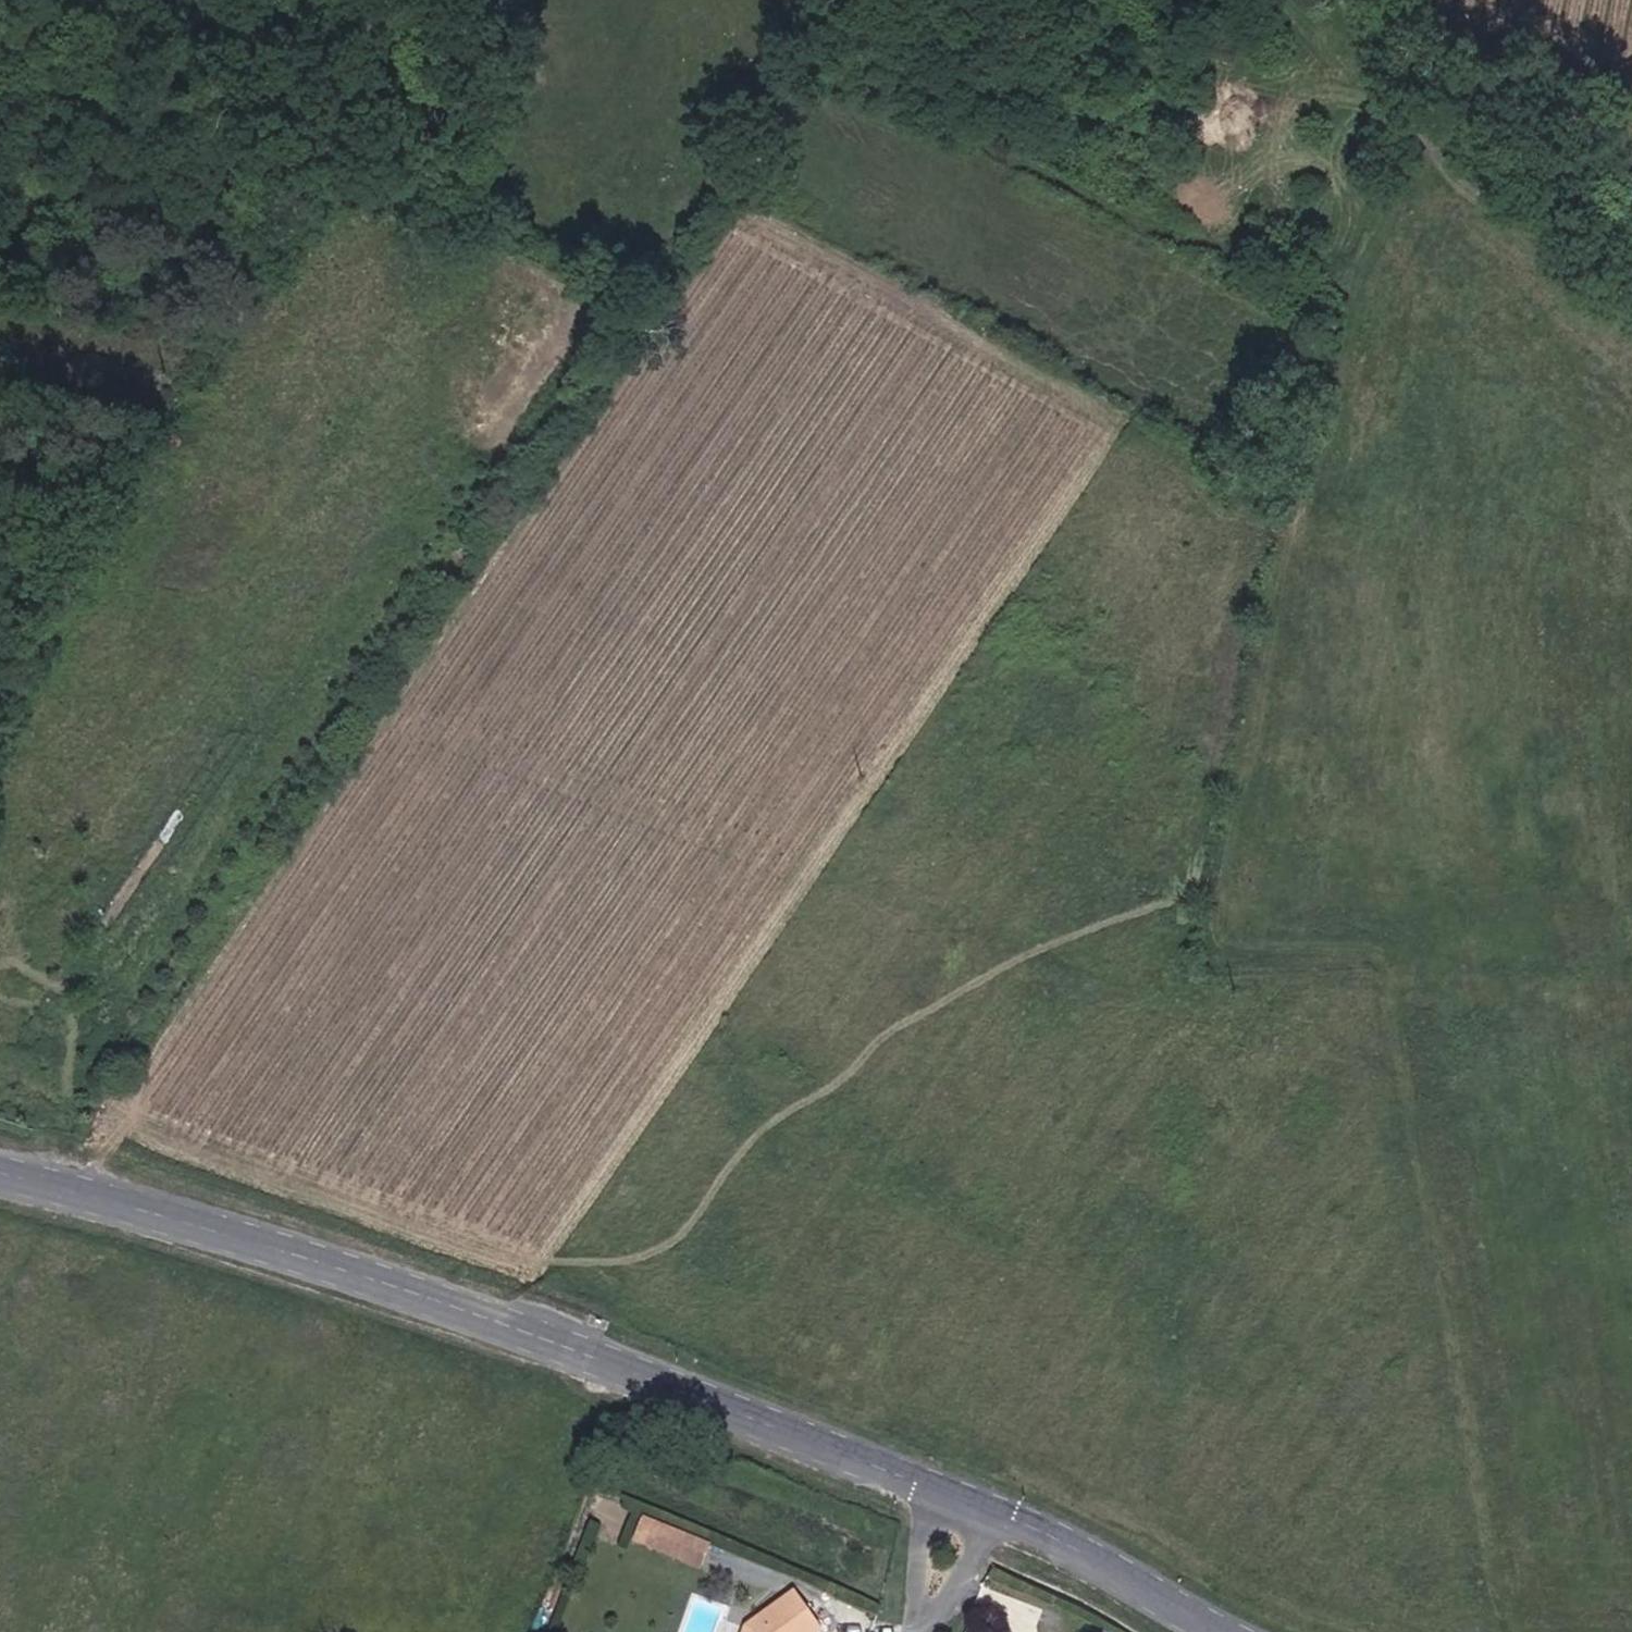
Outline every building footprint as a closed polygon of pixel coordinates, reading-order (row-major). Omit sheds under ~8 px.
[(695,1548),(630,1521),(623,1538),(688,1565),(695,1548)] [(731,1629),(729,1631),(803,1631),(806,1629),(781,1593),(731,1629)]
